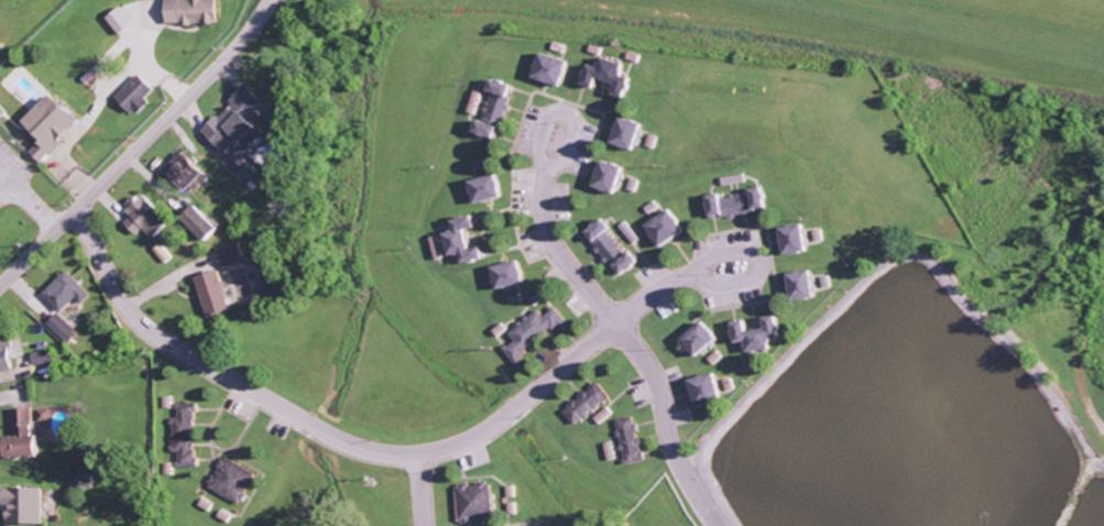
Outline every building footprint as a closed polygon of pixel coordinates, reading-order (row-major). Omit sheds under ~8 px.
[(222,0),(167,0),(168,24),(223,23),(222,0)] [(134,26),(124,8),(110,17),(120,34),(134,26)] [(538,76),(568,87),(577,62),(548,51),(538,76)] [(617,95),(635,97),(637,76),(630,75),(632,60),(607,58),(606,65),(591,63),(589,86),(603,87),(604,80),(618,82),(617,95)] [(156,88),(139,74),(117,99),(138,117),(151,102),(147,99),(156,88)] [(504,139),(519,84),(494,77),(487,103),(476,100),(472,112),(482,115),(483,112),(486,113),(481,133),(504,139)] [(206,131),(227,154),(241,140),(242,141),(278,108),(253,81),(232,101),(234,104),(206,131)] [(35,134),(24,145),(41,163),(83,122),(56,93),(25,123),(35,134)] [(0,102),(0,121),(9,112),(0,102)] [(618,143),(641,151),(651,123),(628,115),(618,143)] [(212,175),(197,155),(173,173),(188,193),(212,175)] [(599,186),(623,194),(632,167),(607,159),(599,186)] [(476,181),(482,204),(511,196),(505,173),(476,181)] [(772,211),(771,189),(728,192),(728,194),(713,195),(715,215),(772,211)] [(145,229),(154,239),(172,222),(146,194),(128,211),(133,217),(126,224),(137,236),(145,229)] [(225,229),(202,204),(188,217),(211,241),(225,229)] [(665,247),(692,233),(680,209),(653,223),(665,247)] [(434,237),(439,259),(467,254),(469,264),(491,259),(488,245),(478,247),(474,230),(484,228),(481,215),(458,220),(461,232),(434,237)] [(627,256),(615,230),(618,229),(613,219),(592,228),(612,270),(621,266),(625,275),(646,265),(639,250),(627,256)] [(784,227),(788,255),(814,251),(809,223),(784,227)] [(498,267),(505,290),(533,281),(526,258),(498,267)] [(213,317),(237,311),(225,269),(201,276),(213,317)] [(793,274),(798,302),(822,297),(817,269),(793,274)] [(83,304),(92,295),(68,270),(44,294),(62,313),(77,299),(83,304)] [(507,350),(519,363),(568,319),(558,308),(548,317),(540,309),(512,335),(517,340),(507,350)] [(48,325),(68,344),(79,333),(58,314),(48,325)] [(779,348),(777,337),(787,335),(784,314),(767,317),(769,328),(755,331),(753,319),(737,322),(740,343),(751,342),(753,353),(779,348)] [(725,338),(709,320),(686,340),(702,358),(725,338)] [(11,336),(0,337),(0,372),(16,369),(11,336)] [(56,350),(33,353),(34,367),(58,364),(56,350)] [(694,378),(701,408),(729,402),(723,372),(694,378)] [(575,425),(612,397),(602,384),(565,411),(575,425)] [(198,407),(182,406),(181,418),(177,418),(175,465),(198,466),(199,449),(196,449),(198,407)] [(614,413),(610,407),(596,418),(601,424),(614,413)] [(43,456),(43,426),(51,426),(50,408),(15,409),(15,436),(11,437),(12,457),(43,456)] [(626,461),(646,458),(639,416),(619,419),(626,461)] [(210,486),(242,505),(259,475),(228,456),(210,486)] [(459,485),(459,522),(494,521),(493,484),(459,485)] [(46,524),(45,487),(7,488),(8,525),(46,524)]
